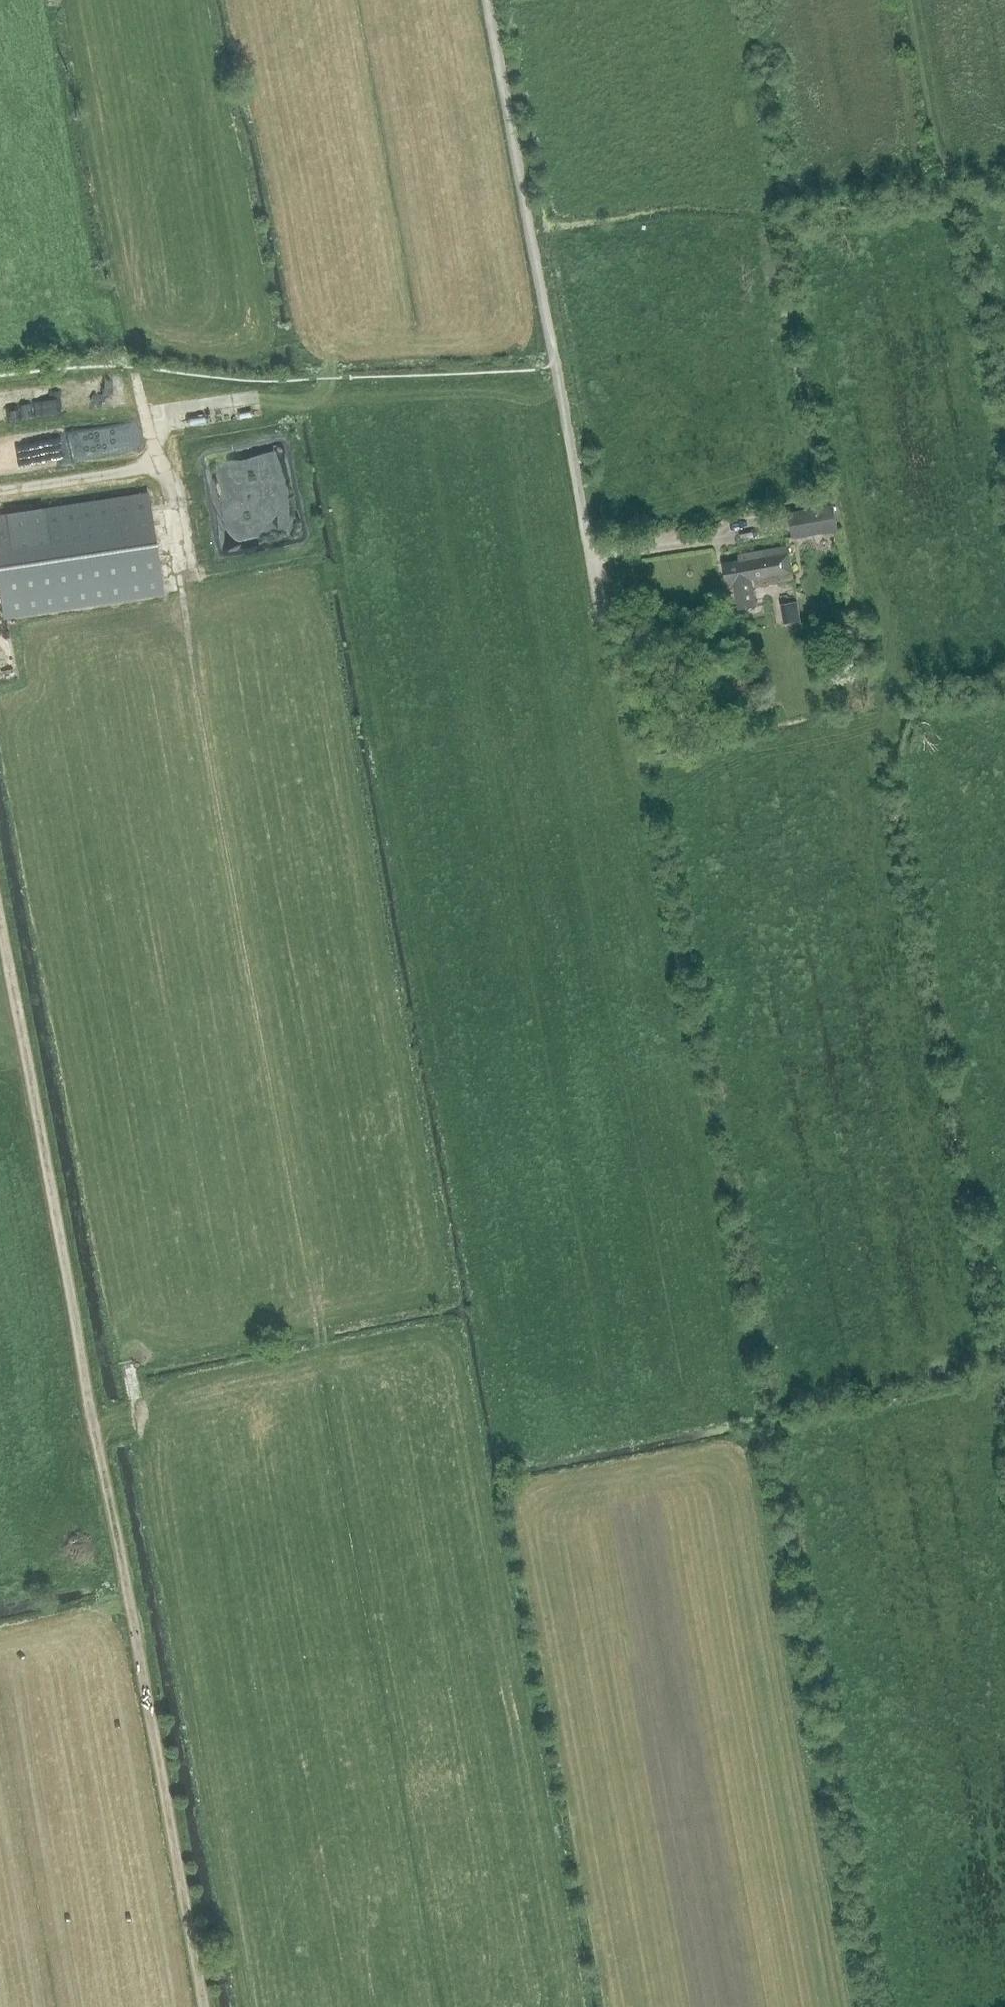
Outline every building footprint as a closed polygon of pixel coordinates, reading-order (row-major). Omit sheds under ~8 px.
[(25,424),(24,392),(0,393),(0,425),(25,424)] [(0,515),(0,595),(4,619),(164,595),(148,492),(0,515)] [(792,537),(837,529),(833,505),(788,513),(792,537)] [(793,579),(787,545),(738,554),(739,560),(723,563),(727,585),(735,583),(740,609),(758,606),(754,587),(793,579)]
